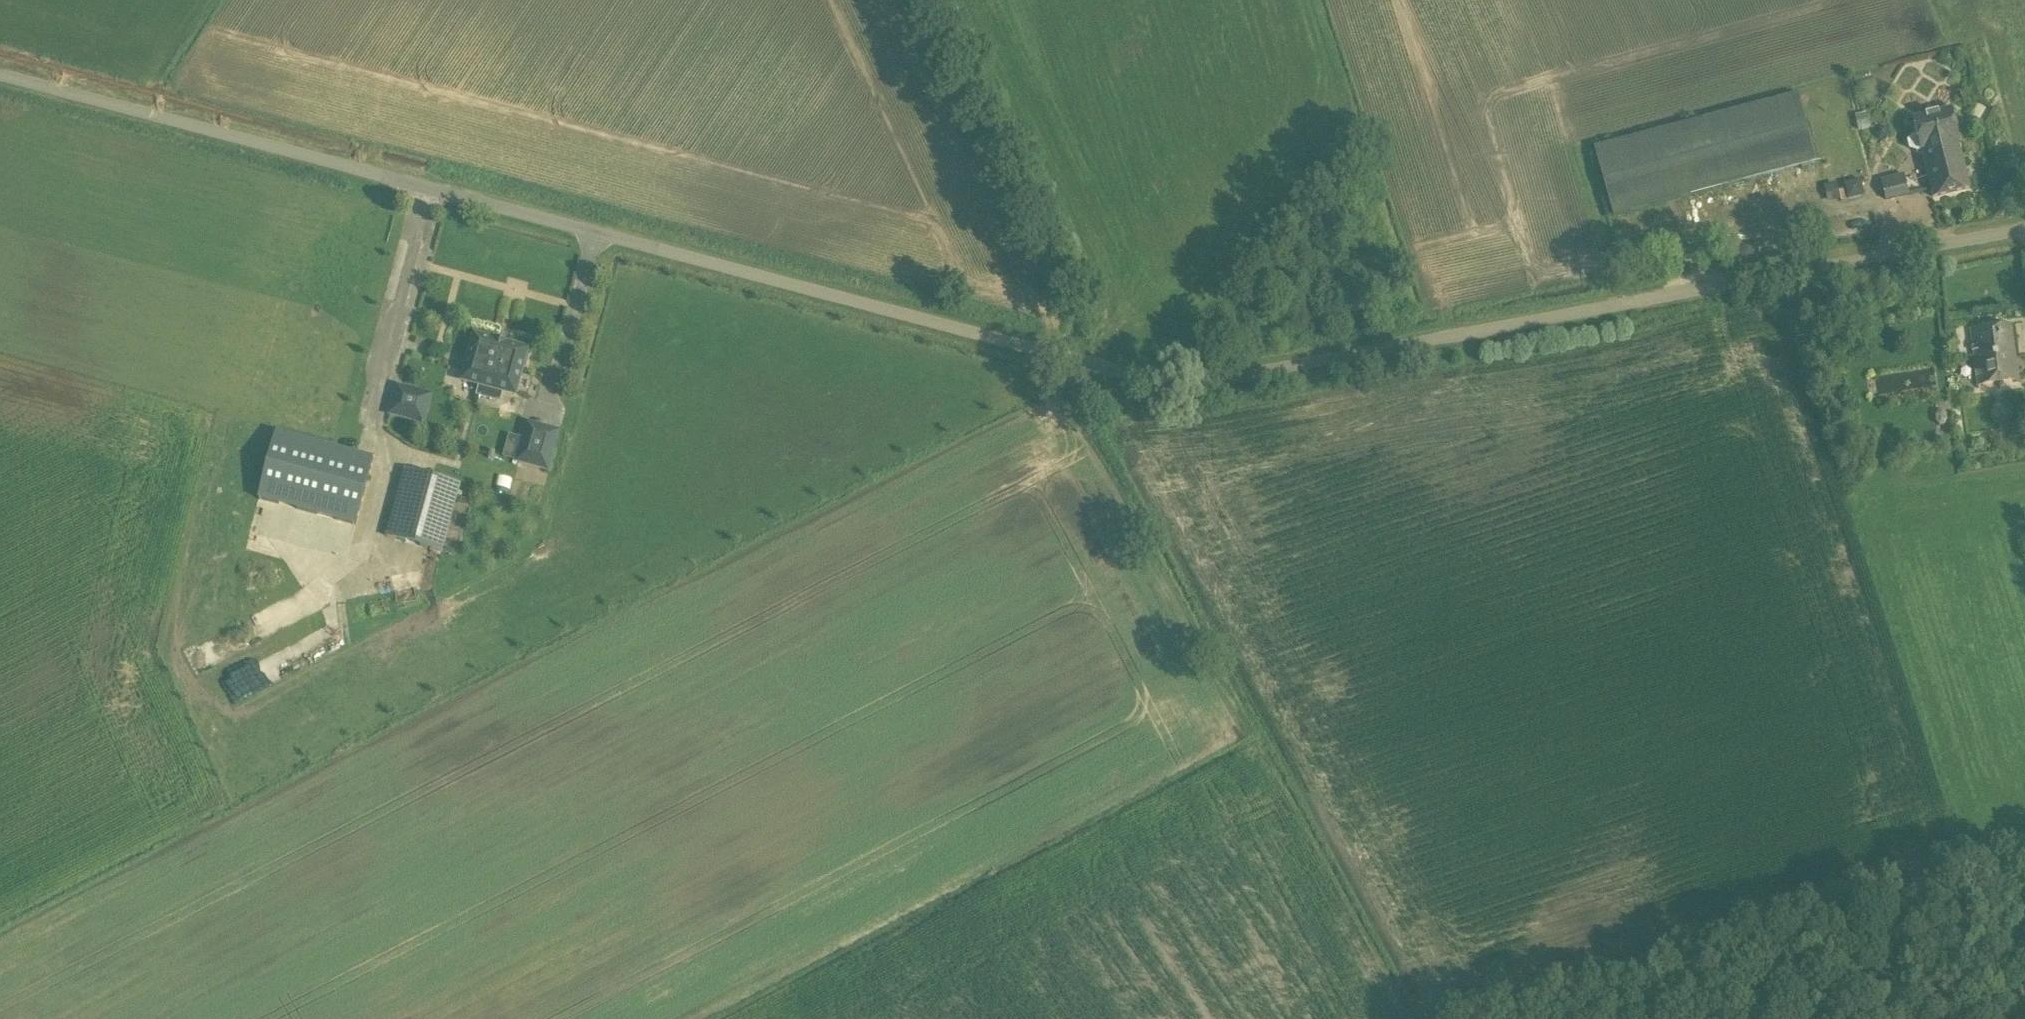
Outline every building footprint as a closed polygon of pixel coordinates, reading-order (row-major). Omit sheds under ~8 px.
[(1613,217),(1816,164),(1797,94),(1594,147),(1613,217)] [(1914,120),(1917,133),(1912,136),(1907,142),(1909,151),(1916,153),(1922,151),(1932,194),(1972,184),(1962,141),(1959,142),(1951,111),(1914,120)] [(1855,117),(1858,130),(1869,128),(1866,114),(1855,117)] [(1889,134),(1885,128),(1878,127),(1874,134),(1878,140),(1885,140),(1889,134)] [(1887,200),(1909,195),(1904,174),(1881,180),(1887,200)] [(1857,180),(1844,183),(1846,189),(1848,200),(1861,196),(1857,180)] [(1824,187),(1827,198),(1838,195),(1835,184),(1824,187)] [(1777,238),(1773,218),(1723,227),(1726,247),(1777,238)] [(1979,387),(2018,382),(2011,325),(1972,330),(1979,387)] [(514,398),(527,351),(475,336),(462,383),(479,388),(476,397),(500,404),(503,395),(514,398)] [(300,352),(317,353),(318,343),(301,343),(300,352)] [(434,394),(396,384),(388,416),(425,426),(434,394)] [(550,473),(561,431),(527,421),(515,463),(550,473)] [(277,432),(259,499),(356,526),(374,458),(277,432)] [(443,553),(462,483),(404,468),(385,537),(443,553)]
